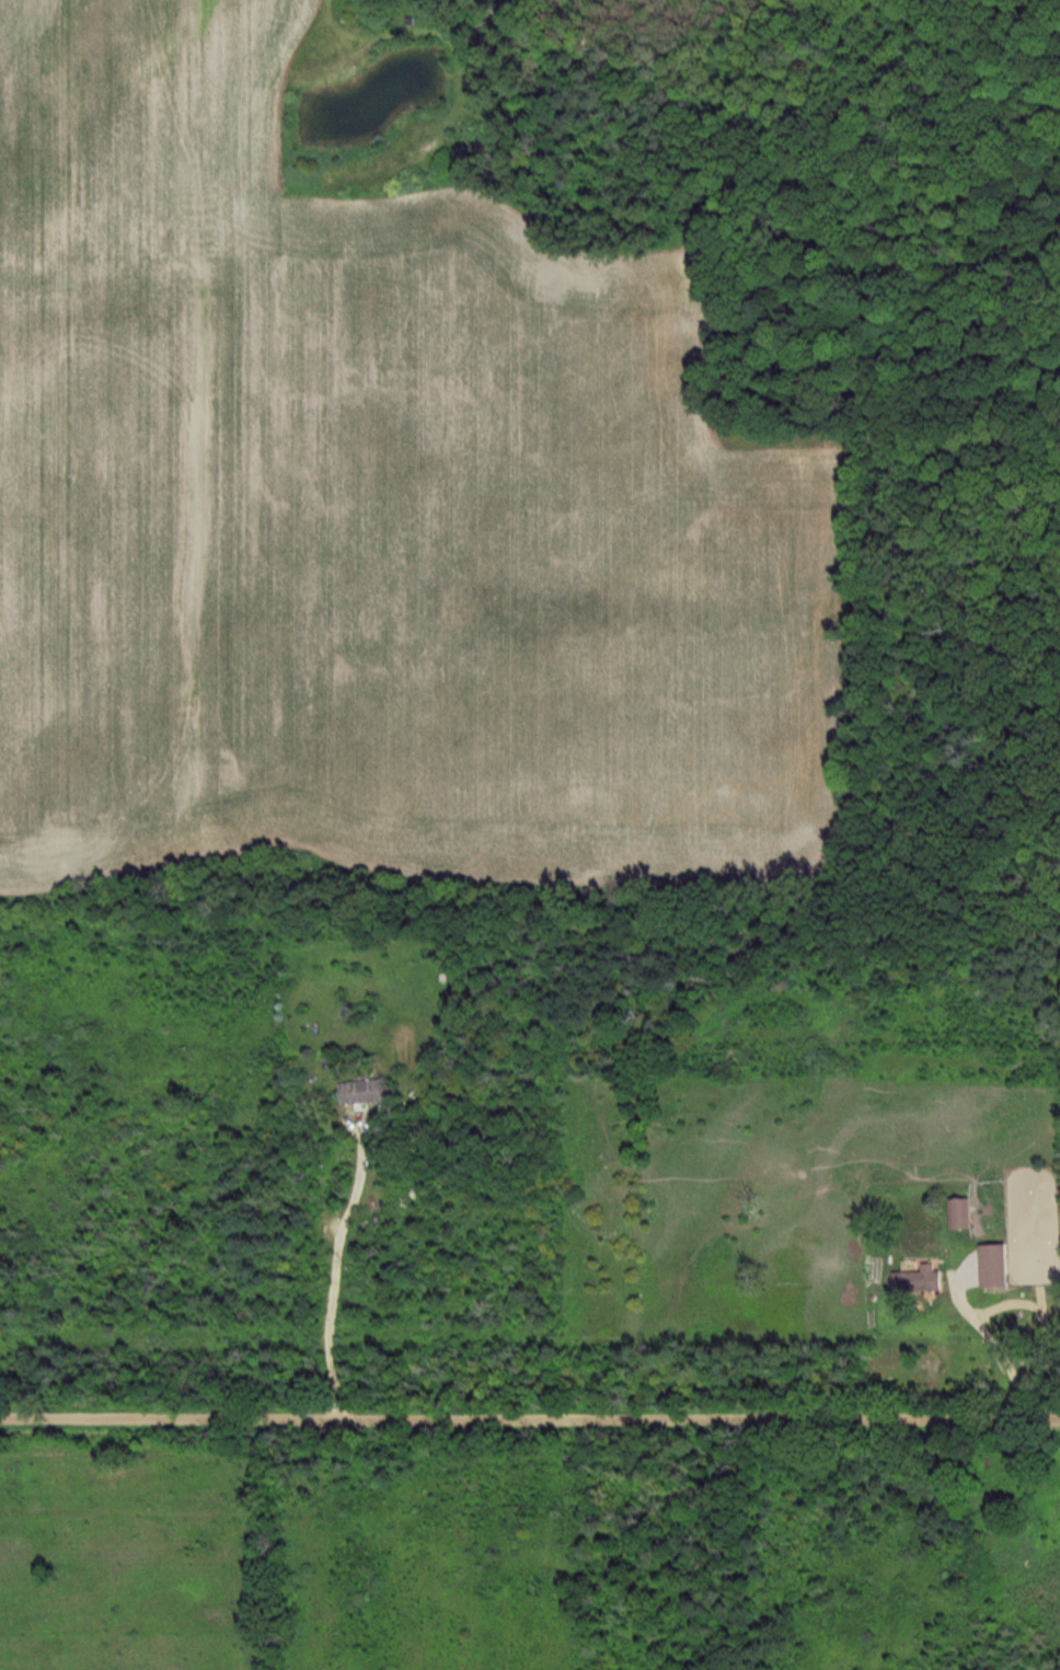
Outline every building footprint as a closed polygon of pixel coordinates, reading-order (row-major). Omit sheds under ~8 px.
[(343,1105),(388,1101),(385,1079),(341,1083),(343,1105)] [(1011,1245),(981,1245),(982,1289),(1011,1288),(1011,1245)] [(944,1294),(943,1264),(924,1265),(924,1271),(894,1272),(894,1295),(944,1294)]
